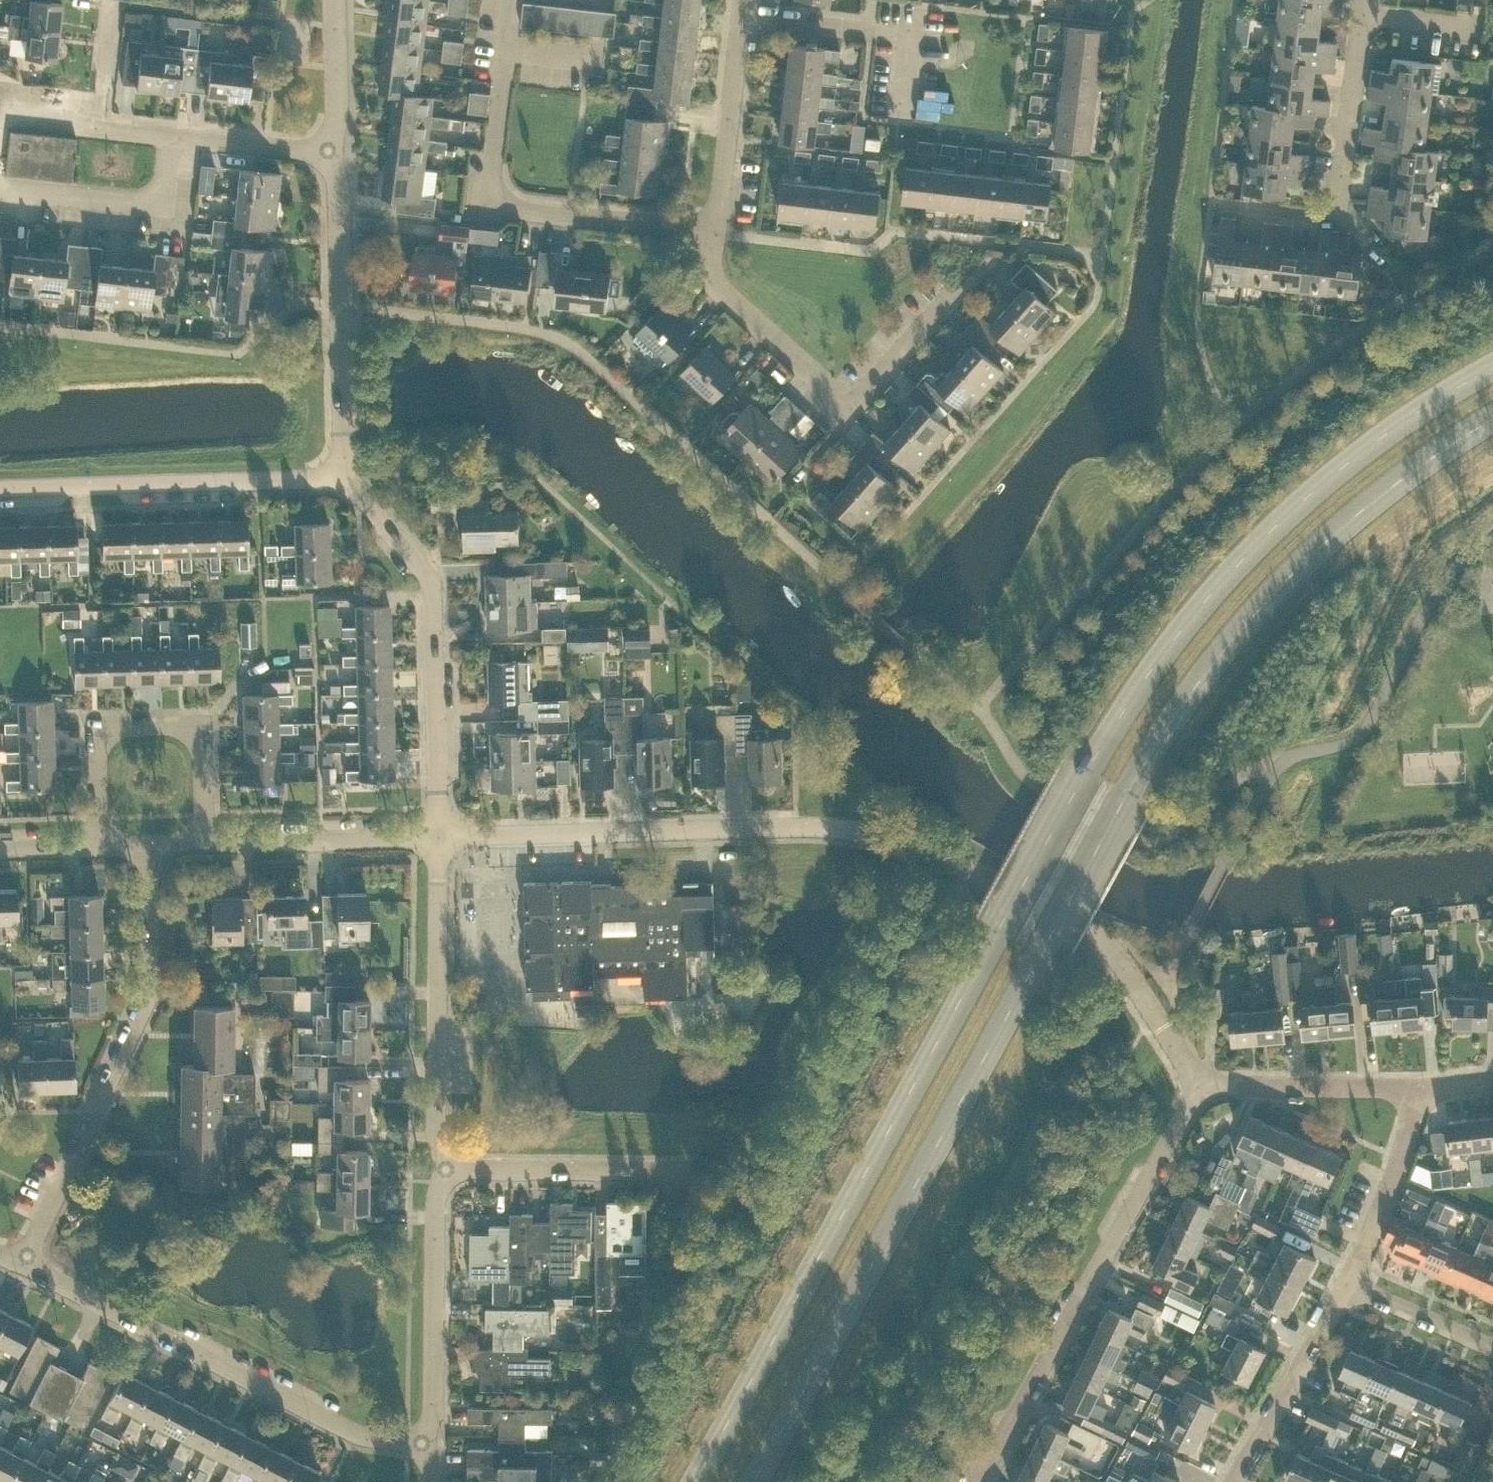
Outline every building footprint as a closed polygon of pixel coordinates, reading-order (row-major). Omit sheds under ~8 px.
[(49,3),(49,0),(25,0),(30,1),(28,17),(10,15),(9,25),(59,31),(62,4),(49,3)] [(426,24),(429,1),(424,0),(391,0),(388,19),(426,24)] [(699,28),(701,4),(667,0),(665,0),(665,3),(663,16),(643,14),(642,24),(663,26),(663,24),(699,28)] [(1321,26),(1322,13),(1341,15),(1343,0),(1341,0),(1280,0),(1277,21),(1321,26)] [(536,3),(524,1),(521,26),(533,28),(536,3)] [(448,13),(467,15),(469,5),(449,3),(448,13)] [(547,4),(536,3),(533,28),(545,29),(547,4)] [(1066,3),(1065,18),(1074,18),(1075,4),(1066,3)] [(556,30),(559,5),(547,4),(545,29),(556,30)] [(571,7),(559,5),(556,30),(568,31),(571,7)] [(568,31),(579,33),(582,8),(571,7),(568,31)] [(594,9),(582,8),(579,33),(591,34),(594,9)] [(605,10),(594,9),(591,34),(603,35),(605,10)] [(617,12),(605,10),(603,35),(614,37),(617,12)] [(124,12),(123,26),(139,28),(141,13),(124,12)] [(199,32),(204,33),(205,20),(166,16),(164,32),(176,33),(176,30),(189,31),(199,32)] [(385,43),(423,48),(426,24),(388,19),(385,43)] [(1277,21),(1274,49),(1336,57),(1337,43),(1319,41),(1321,26),(1277,21)] [(624,35),(626,24),(617,23),(615,33),(624,35)] [(1038,38),(1048,39),(1050,24),(1040,23),(1038,38)] [(9,25),(0,24),(0,35),(8,36),(7,38),(26,40),(24,55),(56,59),(59,31),(9,25)] [(660,47),(696,52),(699,28),(663,24),(663,26),(661,40),(641,37),(639,48),(659,50),(660,47)] [(251,26),(238,25),(237,38),(250,39),(251,26)] [(1102,55),(1105,30),(1070,26),(1067,50),(1102,55)] [(189,31),(187,47),(197,49),(199,32),(189,31)] [(122,83),(136,85),(136,88),(158,91),(162,55),(140,52),(141,41),(127,40),(122,83)] [(445,40),(443,51),(463,53),(464,42),(445,40)] [(383,67),(420,72),(423,48),(385,43),(383,67)] [(826,49),(826,48),(791,44),(789,69),(823,73),(825,59),(839,61),(841,51),(826,49)] [(163,45),(162,55),(158,91),(178,93),(179,90),(193,91),(198,49),(197,49),(187,47),(183,47),(163,45)] [(1035,62),(1046,63),(1047,48),(1037,46),(1035,62)] [(657,71),(693,75),(696,52),(660,47),(659,50),(658,63),(638,61),(637,71),(657,74),(657,71)] [(206,96),(228,99),(232,63),(231,63),(232,53),(221,51),(198,49),(193,91),(207,93),(206,96)] [(1336,57),(1274,49),(1270,78),(1314,83),(1315,70),(1334,72),(1336,57)] [(1099,78),(1102,55),(1067,50),(1064,74),(1099,78)] [(443,51),(442,60),(462,63),(463,53),(443,51)] [(253,54),(252,65),(232,63),(228,99),(248,101),(249,98),(263,99),(267,56),(253,54)] [(1370,84),(1432,92),(1438,93),(1441,64),(1392,58),(1391,72),(1372,69),(1370,84)] [(396,92),(417,95),(420,72),(383,67),(379,91),(396,94),(396,92)] [(789,69),(786,93),(820,97),(822,83),(837,85),(838,74),(823,73),(789,69)] [(1034,70),(1032,86),(1043,87),(1045,71),(1034,70)] [(659,96),(690,100),(693,75),(657,71),(657,74),(655,88),(629,85),(627,103),(658,107),(659,96)] [(1099,78),(1064,74),(1061,98),(1096,102),(1099,78)] [(851,84),(850,88),(861,89),(862,79),(854,78),(853,84),(851,84)] [(1270,78),(1267,107),(1315,113),(1327,114),(1329,115),(1331,99),(1312,97),(1314,83),(1270,78)] [(1432,92),(1370,84),(1368,99),(1387,101),(1385,115),(1428,121),(1432,92)] [(396,94),(392,120),(430,124),(431,115),(434,97),(417,95),(396,92),(396,94)] [(471,92),(469,101),(489,104),(490,94),(471,92)] [(786,93),(783,116),(817,120),(819,107),(834,109),(835,98),(820,97),(786,93)] [(1042,95),(1031,94),(1029,110),(1040,111),(1042,95)] [(1093,126),(1096,102),(1061,98),(1059,121),(1093,126)] [(489,104),(469,101),(468,112),(488,114),(489,104)] [(850,101),(849,110),(858,111),(859,102),(850,101)] [(607,132),(606,142),(626,145),(626,141),(665,146),(667,121),(656,120),(656,119),(658,107),(627,103),(619,103),(619,111),(626,112),(625,115),(629,115),(627,135),(607,132)] [(1267,107),(1253,105),(1249,133),(1293,139),(1294,125),(1313,128),(1315,113),(1267,107)] [(430,124),(430,126),(449,128),(451,118),(431,115),(430,124)] [(1375,144),(1376,143),(1424,150),(1424,149),(1428,121),(1385,115),(1383,129),(1364,127),(1362,142),(1375,144)] [(817,120),(783,116),(780,141),(815,145),(816,131),(831,133),(832,123),(817,121),(817,120)] [(1039,120),(1029,118),(1027,134),(1037,135),(1039,120)] [(465,120),(451,119),(450,129),(464,131),(465,120)] [(392,120),(389,145),(427,150),(428,139),(430,126),(430,124),(392,120)] [(1093,126),(1059,121),(1055,146),(1091,150),(1093,126)] [(21,132),(10,131),(7,153),(19,154),(21,132)] [(32,133),(21,132),(19,154),(30,155),(32,133)] [(41,156),(43,135),(32,133),(30,155),(41,156)] [(1249,133),(1246,163),(1308,170),(1310,155),(1291,153),(1293,139),(1249,133)] [(54,136),(43,135),(41,156),(52,157),(54,136)] [(63,159),(65,137),(54,136),(52,157),(63,159)] [(76,138),(65,137),(63,159),(74,160),(76,138)] [(865,148),(879,149),(881,140),(867,138),(865,148)] [(428,139),(427,150),(446,152),(448,141),(428,139)] [(934,142),(919,140),(917,151),(933,153),(934,142)] [(662,170),(665,146),(626,141),(626,145),(624,159),(605,156),(603,166),(623,168),(623,165),(662,170)] [(943,143),(941,153),(957,155),(958,145),(943,143)] [(1391,174),(1435,179),(1438,151),(1424,149),(1424,150),(1376,143),(1375,144),(1373,158),(1393,161),(1391,174)] [(447,152),(455,153),(456,145),(448,144),(447,152)] [(386,170),(424,175),(427,150),(389,145),(386,170)] [(967,145),(965,156),(981,158),(982,147),(967,145)] [(990,148),(989,159),(1005,161),(1005,150),(990,148)] [(812,152),(796,150),(795,161),(810,162),(812,152)] [(1030,153),(1014,151),(1013,162),(1029,163),(1030,153)] [(17,175),(19,154),(7,153),(5,174),(17,175)] [(835,155),(820,153),(819,163),(834,165),(835,155)] [(19,154),(17,175),(27,176),(30,155),(19,154)] [(1054,156),(1038,154),(1037,165),(1053,166),(1054,156)] [(41,156),(30,155),(27,176),(38,177),(41,156)] [(844,155),(843,166),(858,168),(859,157),(844,155)] [(41,156),(38,177),(49,179),(52,157),(41,156)] [(63,159),(52,157),(49,179),(60,180),(63,159)] [(866,169),(882,171),(883,160),(867,158),(866,169)] [(63,159),(60,180),(71,181),(74,160),(63,159)] [(1306,185),(1308,170),(1246,163),(1242,191),(1286,197),(1287,183),(1306,185)] [(214,166),(201,165),(197,192),(211,193),(214,166)] [(621,184),(601,181),(601,191),(619,193),(620,189),(659,194),(662,170),(623,165),(623,168),(621,184)] [(907,166),(903,201),(927,204),(931,169),(907,166)] [(239,169),(237,196),(277,200),(280,174),(239,169)] [(931,169),(927,204),(951,207),(955,171),(931,169)] [(436,197),(421,195),(424,175),(386,170),(383,197),(397,198),(396,210),(434,215),(436,197)] [(955,171),(951,207),(975,209),(979,174),(955,171)] [(975,209),(999,212),(1003,177),(979,174),(975,209)] [(1391,174),(1389,188),(1370,186),(1368,201),(1431,209),(1435,179),(1391,174)] [(1479,175),(1479,179),(1469,178),(1468,188),(1488,190),(1488,187),(1490,187),(1492,176),(1479,175)] [(999,212),(1023,215),(1027,180),(1003,177),(999,212)] [(779,215),(804,218),(808,183),(783,180),(779,215)] [(1027,180),(1023,215),(1047,218),(1051,183),(1027,180)] [(804,218),(827,221),(832,186),(808,183),(804,218)] [(827,221),(851,224),(855,189),(832,186),(827,221)] [(855,189),(851,224),(876,227),(880,192),(855,189)] [(213,219),(211,232),(242,236),(243,224),(275,227),(277,200),(237,196),(234,221),(213,219)] [(1427,237),(1431,209),(1368,201),(1366,215),(1386,217),(1384,232),(1399,234),(1407,251),(1408,251),(1407,249),(1422,242),(1423,237),(1427,237)] [(1491,203),(1486,203),(1477,201),(1475,212),(1489,215),(1490,209),(1491,203)] [(1236,219),(1221,217),(1213,279),(1242,282),(1247,239),(1233,238),(1236,219)] [(1261,241),(1247,239),(1242,282),(1271,286),(1278,224),(1263,222),(1261,241)] [(453,258),(416,254),(412,288),(452,293),(454,276),(464,277),(470,227),(442,224),(441,237),(455,239),(453,258)] [(471,224),(470,235),(481,236),(482,225),(471,224)] [(1299,289),(1304,246),(1291,245),(1293,225),(1278,224),(1271,286),(1299,289)] [(486,229),(484,244),(498,245),(499,231),(486,229)] [(1319,248),(1304,246),(1299,289),(1327,293),(1335,231),(1321,229),(1319,248)] [(1350,233),(1335,231),(1327,293),(1357,296),(1362,253),(1348,251),(1350,233)] [(231,249),(228,273),(269,278),(272,251),(241,247),(242,236),(211,232),(210,247),(231,249)] [(0,236),(0,238),(0,267),(11,268),(8,295),(35,297),(39,257),(13,254),(14,238),(0,236)] [(66,259),(39,257),(35,297),(62,301),(64,286),(80,288),(85,245),(68,244),(66,259)] [(85,245),(80,288),(97,290),(95,304),(122,307),(127,266),(100,263),(101,247),(85,245)] [(539,251),(535,285),(549,287),(553,252),(539,251)] [(127,266),(122,307),(149,310),(151,293),(165,294),(166,286),(166,285),(169,255),(155,253),(153,269),(127,266)] [(183,256),(169,255),(166,285),(180,287),(183,256)] [(1025,287),(1008,305),(1039,333),(1057,313),(1046,303),(1058,289),(1027,261),(1013,276),(1025,287)] [(475,265),(472,295),(527,301),(531,267),(516,266),(515,269),(475,265)] [(1420,277),(1432,272),(1428,265),(1417,270),(1420,277)] [(217,272),(214,299),(266,305),(269,278),(228,273),(217,272)] [(562,272),(558,304),(603,309),(607,277),(562,272)] [(1389,286),(1397,295),(1406,287),(1398,278),(1389,286)] [(631,302),(642,311),(658,293),(648,284),(631,302)] [(991,324),(979,314),(969,325),(992,345),(1001,335),(1021,353),(1039,333),(1008,305),(991,324)] [(165,321),(176,323),(177,309),(166,308),(165,321)] [(690,335),(661,308),(639,332),(668,359),(690,335)] [(73,325),(75,311),(62,310),(61,323),(73,325)] [(229,323),(228,336),(241,337),(242,325),(229,323)] [(972,345),(955,365),(985,392),(1004,371),(984,353),(992,345),(969,325),(960,335),(972,345)] [(735,375),(705,349),(683,373),(713,400),(735,375)] [(927,373),(917,383),(939,404),(948,394),(968,411),(985,392),(955,365),(938,383),(927,373)] [(751,377),(759,384),(766,376),(757,369),(751,377)] [(931,413),(939,404),(917,383),(907,394),(919,405),(902,424),(933,451),(951,431),(931,413)] [(752,404),(743,414),(739,411),(732,411),(723,421),(723,426),(729,431),(723,436),(747,457),(795,404),(785,395),(771,410),(774,413),(768,419),(752,404)] [(747,457),(771,478),(799,447),(783,432),(788,427),(791,429),(806,413),(795,404),(747,457)] [(873,432),(863,443),(886,463),(895,453),(914,471),(933,451),(902,424),(885,443),(873,432)] [(863,443),(855,453),(867,463),(849,483),(879,510),(898,489),(878,471),(886,463),(863,443)] [(511,485),(510,477),(492,478),(493,486),(511,485)] [(862,530),(879,510),(849,483),(832,501),(820,491),(811,501),(833,522),(842,512),(862,530)] [(487,499),(463,500),(465,550),(487,550),(487,543),(519,543),(518,511),(488,512),(487,499)] [(248,567),(247,519),(217,520),(218,555),(219,555),(238,554),(239,568),(248,567)] [(217,520),(189,521),(189,555),(190,555),(209,555),(210,569),(219,569),(219,555),(218,555),(217,520)] [(189,555),(189,521),(160,522),(161,556),(181,555),(181,570),(190,569),(190,555),(189,555)] [(160,522),(131,523),(132,557),(152,556),(152,571),(162,570),(161,556),(160,522)] [(131,523),(102,524),(103,557),(123,557),(123,571),(133,571),(132,557),(131,523)] [(295,524),(295,545),(281,545),(281,554),(296,554),(296,553),(329,552),(329,523),(295,524)] [(47,559),(46,525),(18,526),(19,560),(20,560),(39,559),(40,574),(49,573),(49,559),(47,559)] [(77,573),(76,525),(46,525),(47,559),(49,559),(68,558),(68,573),(77,573)] [(18,526),(0,527),(0,560),(11,560),(11,575),(20,575),(20,560),(19,560),(18,526)] [(277,545),(263,545),(264,554),(277,554),(277,545)] [(296,573),(282,574),(283,583),(330,581),(329,552),(296,553),(296,554),(296,573)] [(567,560),(537,561),(538,576),(567,575),(567,560)] [(531,601),(530,574),(487,575),(488,602),(531,601)] [(10,580),(11,598),(20,598),(20,580),(10,580)] [(567,599),(566,585),(557,586),(557,599),(567,599)] [(581,599),(581,585),(568,585),(569,599),(581,599)] [(49,589),(35,590),(35,600),(50,600),(49,589)] [(148,592),(135,592),(135,601),(149,601),(148,592)] [(537,601),(531,601),(488,602),(489,629),(531,628),(538,627),(537,601)] [(355,606),(356,626),(342,627),(342,636),(356,635),(356,636),(390,635),(389,605),(355,606)] [(80,626),(80,609),(62,609),(62,627),(80,626)] [(140,617),(130,617),(131,636),(140,635),(140,617)] [(169,620),(159,620),(159,631),(160,635),(169,635),(169,631),(169,620)] [(255,646),(255,622),(241,622),(241,646),(255,646)] [(320,637),(341,636),(340,622),(318,624),(320,637)] [(589,647),(613,646),(612,624),(588,624),(589,647)] [(566,627),(543,628),(543,641),(567,640),(566,627)] [(644,645),(648,645),(648,629),(627,629),(627,645),(644,645)] [(219,681),(218,647),(198,647),(198,634),(188,634),(189,648),(190,682),(219,681)] [(131,649),(133,684),(161,683),(160,649),(141,649),(140,635),(131,636),(131,649)] [(160,635),(160,649),(161,683),(190,682),(189,648),(169,649),(169,635),(160,635)] [(356,636),(357,655),(343,655),(343,665),(357,664),(391,663),(390,635),(356,636)] [(103,651),(104,685),(133,684),(131,649),(112,650),(112,636),(103,637),(103,651)] [(83,651),(83,637),(73,637),(75,685),(104,685),(103,651),(83,651)] [(310,644),(300,645),(300,657),(311,657),(310,644)] [(644,657),(644,645),(627,645),(623,646),(623,657),(644,657)] [(519,662),(489,663),(491,702),(519,701),(545,701),(545,699),(533,700),(533,690),(529,690),(529,661),(520,661),(520,659),(519,659),(519,662)] [(357,664),(357,683),(344,684),(344,693),(358,692),(358,693),(392,692),(391,663),(357,664)] [(294,669),(294,683),(311,683),(311,669),(294,669)] [(737,683),(738,700),(751,700),(751,683),(737,683)] [(340,693),(339,684),(329,685),(330,693),(340,693)] [(358,693),(358,712),(344,713),(338,713),(337,721),(345,721),(345,722),(359,722),(359,721),(393,721),(392,692),(358,693)] [(243,695),(244,725),(278,724),(278,723),(277,704),(291,704),(291,694),(243,695)] [(624,696),(606,696),(607,739),(582,740),(583,771),(578,771),(578,784),(584,784),(584,785),(614,784),(613,753),(627,753),(626,712),(625,712),(624,696)] [(569,718),(569,700),(545,701),(519,701),(519,720),(539,720),(539,719),(546,719),(569,718)] [(53,730),(52,701),(19,702),(19,723),(5,724),(5,733),(19,732),(19,731),(53,730)] [(695,782),(724,781),(723,754),(737,754),(734,703),(717,703),(719,740),(694,741),(695,782)] [(736,703),(734,703),(737,754),(750,753),(751,780),(781,779),(780,738),(765,739),(765,729),(752,729),(751,714),(736,714),(736,703)] [(646,738),(645,712),(626,712),(627,753),(641,753),(641,783),(671,783),(670,737),(646,738)] [(539,719),(539,733),(570,732),(570,719),(546,719),(539,719)] [(359,721),(359,722),(359,741),(345,742),(345,751),(359,750),(393,749),(393,721),(359,721)] [(244,725),(245,753),(279,752),(278,733),(292,732),(292,723),(278,723),(278,724),(244,725)] [(20,760),(54,759),(53,730),(19,731),(19,732),(20,751),(5,751),(5,761),(20,761),(20,760)] [(535,733),(492,734),(493,761),(535,760),(535,733)] [(299,737),(299,751),(314,751),(314,737),(299,737)] [(324,742),(324,752),(344,751),(344,742),(324,742)] [(359,750),(360,770),(345,770),(346,780),(394,779),(393,749),(359,750)] [(293,752),(279,753),(279,752),(245,753),(245,783),(261,782),(261,794),(280,794),(280,781),(279,762),(293,761),(293,752)] [(301,752),(301,765),(314,765),(314,752),(301,752)] [(20,760),(20,761),(21,780),(6,781),(7,789),(55,788),(54,759),(20,760)] [(557,759),(558,783),(571,782),(570,759),(557,759)] [(535,760),(493,761),(493,788),(536,787),(535,760)] [(335,782),(335,767),(321,767),(322,782),(335,782)] [(533,988),(533,998),(572,997),(571,987),(595,986),(595,976),(645,975),(646,996),(687,995),(686,945),(714,944),(713,892),(712,882),(683,883),(684,893),(671,893),(671,883),(591,886),(591,881),(563,881),(563,887),(553,887),(553,882),(524,883),(525,911),(531,911),(531,921),(525,921),(526,949),(532,949),(532,959),(526,959),(527,988),(533,988)] [(0,889),(0,940),(2,940),(1,921),(17,920),(16,889),(0,889)] [(337,908),(322,908),(323,937),(368,936),(367,893),(337,893),(337,908)] [(69,924),(101,923),(100,895),(49,896),(50,908),(69,907),(69,923),(69,924)] [(304,895),(267,896),(268,923),(284,923),(285,946),(299,946),(299,944),(321,943),(322,943),(321,919),(304,920),(304,895)] [(43,921),(43,896),(30,896),(30,921),(43,921)] [(256,939),(256,897),(211,897),(212,940),(256,939)] [(26,902),(16,902),(17,917),(26,917),(26,902)] [(101,950),(101,923),(69,924),(69,923),(50,923),(51,935),(70,935),(70,951),(101,950)] [(1359,969),(1358,958),(1356,934),(1355,932),(1339,933),(1342,970),(1359,969)] [(51,963),(60,963),(61,978),(71,978),(102,977),(101,950),(70,951),(70,949),(51,950),(51,963)] [(1273,953),(1274,969),(1277,1000),(1289,999),(1286,961),(1285,951),(1273,953)] [(1453,973),(1453,953),(1439,953),(1439,973),(1453,973)] [(1286,961),(1289,999),(1304,998),(1300,959),(1287,961),(1286,961)] [(725,967),(713,967),(713,991),(725,991),(725,967)] [(257,986),(257,971),(246,971),(246,986),(257,986)] [(343,984),(343,971),(324,971),(324,984),(343,984)] [(260,989),(271,989),(271,976),(260,976),(260,989)] [(71,978),(61,978),(52,978),(33,979),(33,991),(52,990),(71,990),(71,1006),(103,1005),(102,977),(71,978)] [(274,987),(287,987),(287,983),(283,979),(278,979),(274,983),(274,987)] [(1438,1011),(1436,986),(1417,988),(1418,995),(1407,996),(1406,979),(1395,980),(1399,1027),(1410,1026),(1411,1028),(1421,1027),(1421,1025),(1425,1025),(1424,1013),(1438,1011)] [(1373,1015),(1374,1030),(1399,1027),(1395,980),(1384,981),(1385,998),(1371,999),(1370,981),(1360,982),(1363,1016),(1373,1015)] [(369,1028),(369,1000),(354,1000),(354,984),(324,984),(324,999),(325,999),(325,1015),(316,1015),(316,1027),(369,1028)] [(1352,1002),(1336,1003),(1335,985),(1324,986),(1329,1033),(1355,1031),(1352,1002)] [(1324,986),(1313,987),(1315,1005),(1301,1006),(1304,1036),(1329,1033),(1324,986)] [(1492,1009),(1492,988),(1481,987),(1480,997),(1445,996),(1444,1016),(1454,1016),(1454,1025),(1486,1026),(1486,1009),(1492,1009)] [(271,1015),(293,1015),(294,990),(271,990),(271,1015)] [(1258,1040),(1255,991),(1244,992),(1246,1011),(1231,1012),(1233,1042),(1258,1040)] [(1267,1009),(1265,991),(1255,991),(1258,1040),(1283,1037),(1281,1008),(1267,1009)] [(594,1016),(593,1005),(577,1005),(577,1016),(594,1016)] [(85,1006),(72,1006),(68,1006),(69,1016),(85,1015),(85,1006)] [(193,1065),(182,1064),(180,1183),(217,1183),(218,1113),(254,1114),(255,1073),(231,1073),(232,1007),(194,1006),(193,1065)] [(42,1024),(31,1025),(31,1037),(42,1037),(42,1024)] [(369,1055),(369,1028),(316,1027),(315,1038),(337,1039),(337,1055),(369,1055)] [(59,1039),(60,1057),(45,1058),(46,1089),(74,1088),(72,1038),(59,1039)] [(32,1039),(33,1058),(17,1059),(19,1090),(46,1089),(45,1058),(45,1039),(32,1039)] [(293,1064),(318,1064),(321,1064),(321,1053),(293,1052),(293,1064)] [(333,1089),(333,1103),(368,1103),(369,1079),(343,1078),(343,1065),(321,1064),(318,1064),(318,1089),(333,1089)] [(301,1079),(313,1079),(313,1067),(301,1066),(301,1079)] [(269,1124),(292,1125),(292,1099),(269,1098),(269,1124)] [(368,1128),(368,1103),(333,1103),(333,1116),(317,1116),(317,1142),(342,1141),(343,1128),(368,1128)] [(1256,1175),(1257,1172),(1262,1162),(1258,1160),(1273,1125),(1251,1116),(1240,1143),(1251,1148),(1242,1169),(1248,1171),(1256,1175)] [(1492,1116),(1470,1118),(1473,1148),(1492,1145),(1492,1125),(1492,1116)] [(1470,1118),(1446,1121),(1449,1151),(1463,1149),(1464,1159),(1469,1158),(1470,1158),(1475,1157),(1475,1156),(1473,1148),(1470,1118)] [(1258,1160),(1262,1162),(1257,1172),(1275,1181),(1283,1163),(1295,1135),(1273,1125),(1258,1160)] [(1295,1184),(1292,1191),(1300,1194),(1300,1195),(1303,1188),(1306,1182),(1305,1181),(1302,1180),(1317,1145),(1295,1135),(1283,1163),(1295,1167),(1288,1181),(1295,1184)] [(316,1172),(316,1181),(367,1181),(368,1151),(342,1151),(342,1141),(317,1142),(317,1152),(337,1152),(336,1168),(332,1168),(332,1173),(316,1172)] [(1317,1145),(1302,1180),(1305,1181),(1306,1182),(1303,1188),(1309,1191),(1316,1177),(1327,1182),(1339,1155),(1317,1145)] [(1210,1181),(1223,1186),(1234,1160),(1222,1154),(1216,1167),(1202,1161),(1197,1173),(1211,1179),(1210,1181)] [(1475,1157),(1470,1158),(1471,1169),(1481,1167),(1479,1155),(1475,1156),(1475,1157)] [(1430,1169),(1432,1187),(1453,1185),(1451,1167),(1430,1169)] [(1471,1169),(1473,1184),(1477,1183),(1483,1183),(1481,1167),(1471,1169)] [(1251,1186),(1256,1175),(1248,1171),(1242,1184),(1246,1186),(1251,1188),(1251,1186)] [(288,1195),(306,1196),(307,1181),(288,1181),(288,1195)] [(367,1210),(367,1181),(316,1181),(315,1190),(332,1190),(332,1194),(336,1194),(336,1210),(321,1210),(321,1223),(351,1224),(351,1210),(367,1210)] [(1409,1194),(1429,1203),(1431,1197),(1412,1189),(1409,1194)] [(1199,1229),(1205,1217),(1227,1228),(1238,1207),(1240,1203),(1239,1202),(1217,1191),(1210,1206),(1188,1195),(1176,1219),(1199,1230),(1199,1229)] [(1292,1191),(1287,1201),(1296,1205),(1300,1195),(1300,1194),(1292,1191)] [(1248,1212),(1253,1200),(1242,1195),(1239,1202),(1240,1203),(1238,1207),(1248,1212)] [(1406,1219),(1415,1201),(1407,1197),(1398,1215),(1406,1219)] [(1437,1221),(1444,1203),(1435,1199),(1428,1217),(1421,1232),(1404,1225),(1406,1221),(1394,1215),(1383,1241),(1394,1246),(1391,1253),(1396,1255),(1395,1257),(1406,1262),(1407,1259),(1419,1265),(1437,1221)] [(1287,1201),(1280,1218),(1289,1221),(1296,1205),(1287,1201)] [(550,1257),(550,1273),(576,1273),(576,1257),(576,1240),(591,1240),(592,1212),(572,1211),(572,1203),(551,1202),(550,1223),(550,1252),(550,1257)] [(596,1232),(595,1268),(611,1268),(611,1252),(620,1253),(620,1272),(646,1273),(646,1253),(647,1218),(647,1202),(608,1202),(608,1213),(608,1232),(596,1232)] [(1454,1207),(1444,1203),(1437,1221),(1419,1265),(1430,1270),(1430,1272),(1440,1277),(1441,1275),(1444,1276),(1456,1248),(1439,1240),(1446,1225),(1454,1207)] [(1296,1205),(1289,1221),(1315,1233),(1317,1228),(1322,1217),(1322,1216),(1296,1205)] [(1238,1217),(1251,1223),(1255,1215),(1242,1209),(1238,1217)] [(510,1215),(510,1226),(511,1226),(511,1268),(510,1281),(521,1282),(528,1282),(529,1269),(535,1269),(535,1251),(550,1252),(550,1223),(532,1223),(532,1215),(510,1215)] [(1257,1215),(1256,1216),(1255,1215),(1251,1223),(1252,1224),(1251,1225),(1275,1237),(1280,1227),(1257,1215)] [(1489,1245),(1492,1237),(1492,1219),(1490,1217),(1479,1240),(1473,1255),(1456,1248),(1444,1276),(1447,1277),(1447,1279),(1459,1285),(1459,1283),(1470,1287),(1488,1244),(1489,1245)] [(1176,1219),(1165,1242),(1188,1253),(1196,1257),(1207,1233),(1199,1229),(1199,1230),(1176,1219)] [(470,1263),(470,1281),(486,1281),(493,1281),(493,1303),(509,1304),(509,1281),(510,1281),(511,1268),(511,1226),(510,1226),(490,1226),(490,1233),(470,1233),(470,1263)] [(1217,1251),(1234,1259),(1239,1247),(1223,1240),(1217,1251)] [(1188,1253),(1165,1242),(1154,1266),(1175,1276),(1173,1280),(1190,1288),(1197,1272),(1182,1265),(1188,1253)] [(1301,1285),(1315,1258),(1285,1242),(1274,1263),(1269,1260),(1271,1256),(1258,1249),(1252,1259),(1301,1285)] [(1488,1244),(1470,1287),(1483,1293),(1482,1295),(1492,1299),(1492,1297),(1492,1298),(1492,1263),(1491,1263),(1492,1258),(1492,1246),(1489,1245),(1488,1244)] [(1287,1311),(1301,1285),(1252,1259),(1247,1270),(1260,1277),(1262,1272),(1268,1275),(1257,1295),(1287,1311)] [(595,1268),(595,1307),(612,1307),(611,1268),(595,1268)] [(1171,1286),(1165,1299),(1198,1315),(1204,1302),(1171,1286)] [(551,1303),(563,1304),(564,1290),(551,1290),(551,1303)] [(1214,1305),(1213,1305),(1226,1312),(1227,1311),(1229,1313),(1235,1302),(1215,1291),(1209,1302),(1214,1305)] [(1144,1292),(1138,1305),(1154,1312),(1158,1314),(1170,1320),(1176,1308),(1165,1303),(1144,1292)] [(510,1293),(510,1302),(521,1302),(521,1293),(510,1293)] [(1230,1318),(1224,1315),(1226,1312),(1213,1305),(1205,1320),(1227,1331),(1221,1342),(1232,1348),(1222,1367),(1249,1381),(1265,1350),(1235,1334),(1241,1322),(1231,1316),(1230,1318)] [(1109,1308),(1098,1331),(1121,1342),(1121,1341),(1128,1329),(1143,1336),(1147,1327),(1153,1315),(1137,1307),(1132,1318),(1109,1308)] [(486,1308),(486,1330),(493,1330),(493,1348),(523,1349),(523,1333),(548,1334),(548,1309),(486,1308)] [(31,1324),(6,1312),(0,1323),(0,1349),(2,1345),(17,1353),(31,1324)] [(1192,1316),(1187,1326),(1194,1329),(1199,1319),(1192,1316)] [(1121,1357),(1127,1345),(1127,1344),(1121,1341),(1121,1342),(1098,1331),(1087,1354),(1123,1370),(1128,1360),(1121,1357)] [(37,1336),(8,1391),(29,1401),(28,1402),(82,1430),(111,1373),(88,1362),(81,1376),(51,1361),(59,1347),(37,1336)] [(482,1370),(482,1390),(510,1390),(511,1373),(527,1373),(551,1374),(551,1357),(527,1357),(527,1349),(523,1349),(493,1348),(473,1348),(473,1369),(482,1370)] [(1357,1398),(1364,1383),(1374,1359),(1351,1349),(1334,1388),(1345,1392),(1357,1398)] [(582,1352),(582,1372),(593,1373),(593,1352),(582,1352)] [(1087,1354),(1076,1377),(1099,1388),(1105,1377),(1117,1383),(1123,1370),(1087,1354)] [(1350,1415),(1367,1422),(1374,1425),(1379,1413),(1368,1408),(1373,1396),(1385,1401),(1388,1393),(1398,1370),(1396,1369),(1398,1365),(1385,1359),(1383,1363),(1374,1359),(1364,1383),(1357,1398),(1350,1415)] [(1169,1365),(1163,1378),(1183,1388),(1189,1375),(1169,1365)] [(1143,1368),(1138,1377),(1154,1385),(1159,1375),(1143,1368)] [(1404,1421),(1407,1415),(1422,1380),(1398,1370),(1388,1393),(1400,1398),(1392,1415),(1394,1416),(1393,1419),(1386,1417),(1381,1428),(1398,1435),(1403,1424),(1404,1421)] [(123,1371),(100,1416),(112,1422),(120,1405),(133,1412),(134,1412),(148,1384),(123,1371)] [(1099,1388),(1076,1377),(1065,1401),(1087,1412),(1082,1422),(1123,1441),(1134,1418),(1129,1415),(1122,1428),(1102,1419),(1107,1409),(1093,1402),(1099,1388)] [(1133,1389),(1149,1396),(1154,1385),(1138,1377),(1133,1389)] [(1435,1414),(1445,1390),(1422,1380),(1407,1415),(1417,1420),(1418,1418),(1431,1423),(1435,1414)] [(158,1425),(172,1397),(148,1384),(134,1412),(133,1412),(124,1428),(125,1429),(133,1433),(135,1434),(143,1417),(157,1424),(158,1425)] [(1451,1438),(1451,1440),(1460,1444),(1452,1463),(1463,1467),(1471,1471),(1482,1443),(1464,1437),(1468,1427),(1459,1423),(1469,1401),(1445,1390),(1435,1414),(1448,1419),(1442,1434),(1451,1438)] [(1156,1391),(1151,1401),(1205,1427),(1209,1417),(1211,1417),(1215,1410),(1214,1408),(1215,1405),(1187,1391),(1181,1404),(1156,1391)] [(1142,1408),(1147,1398),(1135,1393),(1130,1403),(1142,1408)] [(197,1409),(172,1397),(158,1425),(157,1424),(148,1441),(160,1447),(168,1430),(181,1437),(182,1437),(197,1409)] [(632,1421),(632,1400),(611,1401),(612,1421),(632,1421)] [(1151,1401),(1147,1409),(1172,1421),(1166,1434),(1194,1448),(1195,1446),(1197,1446),(1200,1439),(1200,1436),(1205,1427),(1151,1401)] [(552,1423),(553,1408),(468,1407),(468,1422),(499,1422),(499,1436),(525,1436),(525,1422),(552,1423)] [(1335,1443),(1339,1433),(1340,1431),(1335,1429),(1340,1419),(1310,1407),(1305,1419),(1329,1430),(1325,1439),(1335,1443)] [(0,1413),(0,1425),(6,1428),(13,1413),(2,1408),(0,1413)] [(221,1421),(197,1409),(182,1437),(181,1437),(173,1453),(184,1459),(192,1442),(206,1449),(207,1449),(221,1421)] [(1340,1431),(1339,1433),(1346,1437),(1351,1425),(1340,1419),(1335,1429),(1340,1431)] [(245,1434),(221,1421),(207,1449),(206,1449),(197,1466),(208,1471),(217,1455),(230,1461),(231,1462),(245,1434)] [(1140,1421),(1133,1434),(1157,1445),(1163,1433),(1140,1421)] [(1069,1433),(1046,1423),(1035,1446),(1058,1457),(1064,1444),(1092,1457),(1103,1436),(1074,1422),(1069,1433)] [(1419,1431),(1403,1424),(1398,1435),(1414,1442),(1419,1431)] [(2,1481),(9,1481),(22,1457),(31,1441),(35,1431),(25,1426),(20,1435),(19,1435),(11,1451),(0,1446),(0,1481),(2,1481)] [(89,1433),(99,1438),(103,1431),(92,1426),(89,1433)] [(245,1434),(231,1462),(230,1461),(221,1478),(229,1481),(233,1481),(241,1467),(253,1473),(255,1474),(269,1446),(245,1434)] [(1133,1434),(1127,1446),(1154,1460),(1161,1447),(1157,1445),(1133,1434)] [(1381,1449),(1386,1451),(1388,1453),(1395,1438),(1387,1435),(1381,1449)] [(525,1436),(499,1436),(499,1449),(468,1449),(468,1463),(552,1464),(552,1450),(525,1449),(525,1436)] [(1321,1445),(1319,1450),(1324,1452),(1320,1463),(1312,1481),(1339,1481),(1347,1462),(1336,1457),(1330,1454),(1335,1443),(1325,1439),(1322,1445),(1321,1445)] [(1320,1463),(1324,1452),(1319,1450),(1321,1445),(1317,1443),(1309,1458),(1297,1453),(1287,1476),(1300,1481),(1312,1481),(1320,1463)] [(269,1446),(255,1474),(253,1473),(249,1481),(264,1481),(265,1479),(270,1481),(282,1481),(293,1459),(269,1446)] [(1035,1446),(1024,1469),(1047,1480),(1053,1467),(1065,1473),(1070,1463),(1058,1457),(1035,1446)] [(46,1469),(47,1469),(55,1453),(44,1447),(35,1464),(22,1457),(9,1481),(39,1481),(46,1469)] [(1371,1459),(1381,1463),(1386,1451),(1381,1449),(1376,1447),(1371,1459)] [(607,1450),(591,1450),(591,1464),(607,1465),(607,1450)] [(173,1453),(167,1465),(178,1470),(184,1459),(173,1453)] [(118,1471),(124,1458),(116,1454),(109,1467),(118,1471)] [(1426,1468),(1431,1458),(1423,1454),(1418,1465),(1426,1468)] [(1449,1466),(1431,1458),(1426,1468),(1445,1476),(1449,1466)] [(293,1459),(282,1481),(313,1481),(319,1471),(293,1459)] [(1371,1459),(1367,1470),(1370,1472),(1366,1481),(1394,1481),(1376,1474),(1381,1463),(1371,1459)] [(70,1481),(71,1481),(79,1466),(68,1460),(59,1476),(47,1469),(46,1469),(39,1481),(70,1481)] [(1348,1462),(1347,1462),(1339,1481),(1366,1481),(1370,1472),(1367,1470),(1348,1462)] [(102,1478),(107,1468),(97,1463),(92,1472),(102,1478)] [(468,1478),(499,1478),(499,1481),(552,1481),(552,1464),(468,1463),(468,1478)] [(1125,1470),(1115,1464),(1110,1472),(1121,1478),(1125,1470)] [(1417,1479),(1425,1481),(1427,1481),(1431,1471),(1430,1471),(1422,1467),(1417,1479)] [(191,1478),(198,1481),(202,1481),(207,1473),(196,1468),(191,1478)] [(1024,1469),(1018,1481),(1046,1481),(1047,1480),(1024,1469)] [(1128,1481),(1129,1481),(1179,1481),(1155,1469),(1150,1479),(1133,1471),(1128,1481)] [(103,1478),(92,1472),(87,1481),(101,1481),(103,1478)] [(1110,1473),(1105,1481),(1127,1481),(1110,1473)] [(1088,1474),(1084,1481),(1103,1481),(1104,1481),(1088,1474)]
